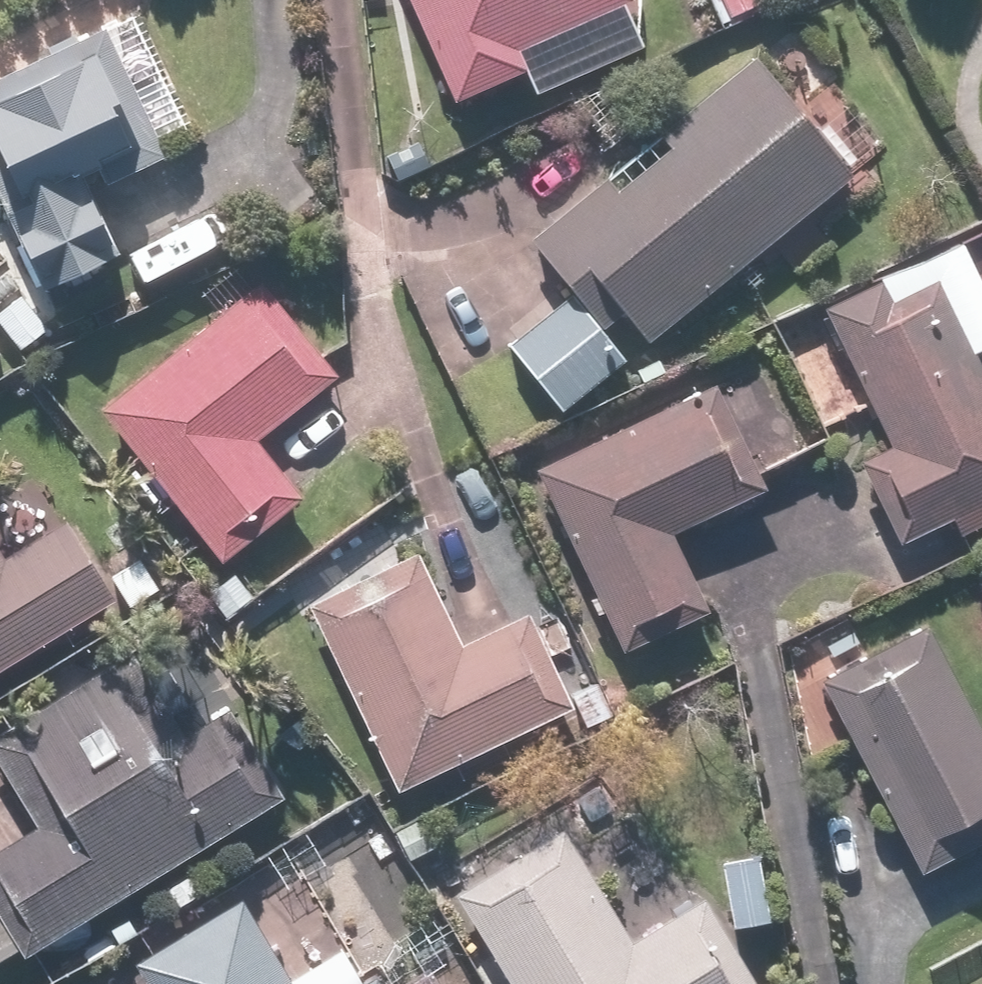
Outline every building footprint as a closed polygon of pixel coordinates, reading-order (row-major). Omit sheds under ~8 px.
[(452,104),(524,74),(533,96),(644,49),(626,6),(638,1),(638,0),(408,0),(452,104)] [(757,0),(711,0),(722,26),(761,9),(757,0)] [(37,292),(123,256),(86,166),(182,126),(137,17),(0,74),(0,203),(37,292)] [(755,56),(532,235),(575,289),(607,328),(627,312),(650,342),(854,180),(755,56)] [(101,413),(229,566),(307,502),(256,441),(336,374),(259,281),(254,286),(234,263),(199,291),(219,315),(101,413)] [(862,461),(899,542),(952,517),(963,539),(981,531),(981,365),(939,272),(889,295),(882,279),(820,307),(829,327),(801,339),(838,420),(871,405),(890,448),(862,461)] [(607,328),(575,289),(507,343),(562,412),(630,358),(607,328)] [(0,313),(0,326),(21,355),(53,332),(26,294),(0,313)] [(566,433),(523,455),(623,654),(711,609),(676,539),(766,494),(708,380),(573,447),(566,433)] [(115,600),(66,519),(4,556),(0,549),(0,668),(115,600)] [(462,647),(417,552),(308,604),(397,792),(573,709),(529,616),(462,647)] [(136,555),(106,575),(133,616),(163,596),(136,555)] [(824,684),(918,877),(981,846),(981,722),(937,629),(824,684)] [(36,824),(0,846),(0,959),(5,967),(285,799),(265,765),(230,708),(187,734),(136,648),(0,730),(0,764),(36,824)] [(307,740),(265,765),(285,799),(327,774),(307,740)] [(423,805),(384,826),(408,871),(447,851),(423,805)] [(441,878),(509,983),(761,983),(702,894),(631,940),(546,810),(441,878)] [(761,853),(724,858),(733,929),(771,924),(761,853)] [(136,960),(150,983),(362,983),(341,950),(294,979),(243,895),(136,960)] [(377,976),(364,983),(382,983),(377,976)]
